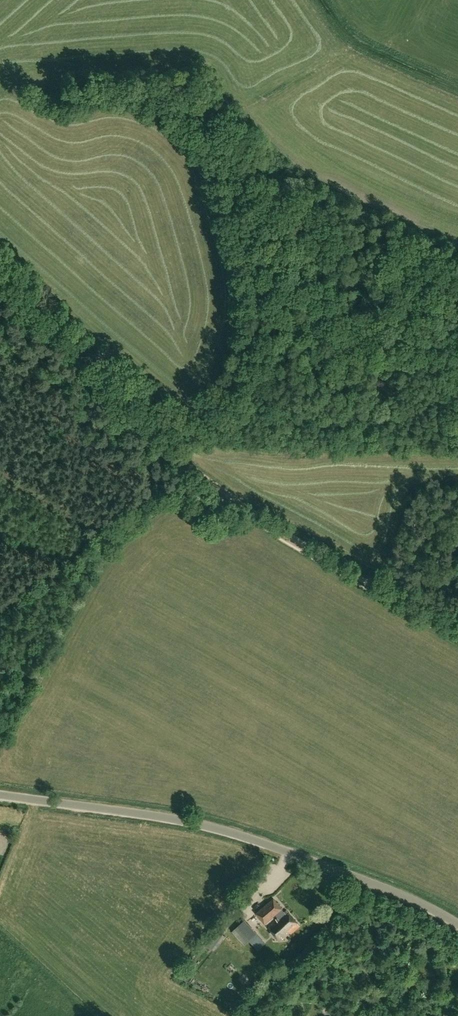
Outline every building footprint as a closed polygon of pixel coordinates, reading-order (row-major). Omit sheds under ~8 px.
[(275,915),(278,918),(284,912),(281,909),(282,909),(273,899),(256,913),(265,924),(275,915)] [(286,910),(284,912),(278,918),(267,927),(280,941),(290,933),(291,933),(300,926),(286,910)] [(266,943),(245,920),(237,927),(230,934),(233,937),(237,940),(243,946),(249,940),(259,950),(266,943)]
